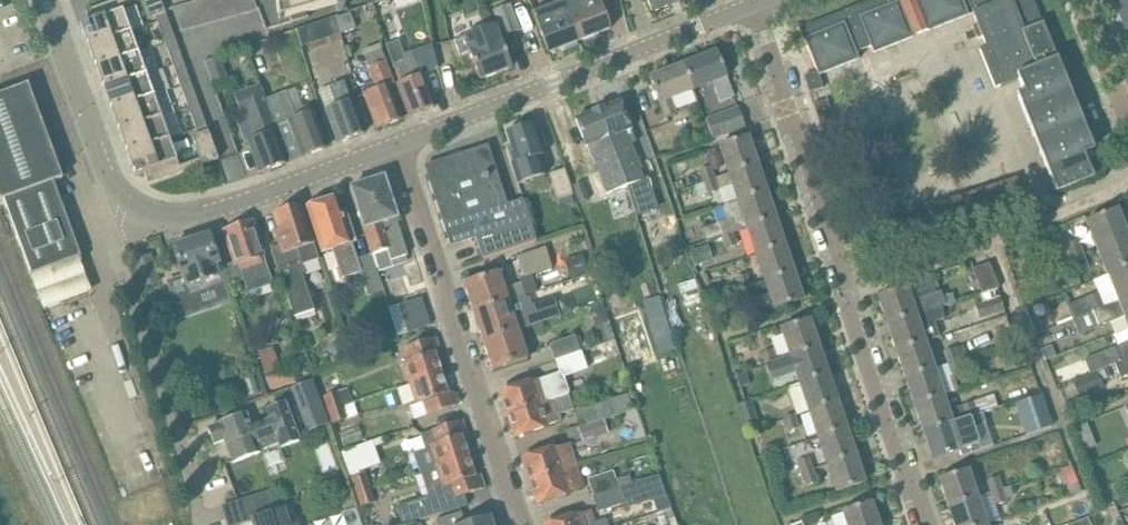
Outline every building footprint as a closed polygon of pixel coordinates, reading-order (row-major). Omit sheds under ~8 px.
[(86,11),(90,22),(80,26),(88,48),(131,33),(121,5),(136,0),(116,0),(86,11)] [(166,14),(165,11),(161,0),(143,0),(150,20),(166,14)] [(173,8),(180,32),(257,9),(266,30),(309,19),(306,13),(344,1),(344,0),(167,0),(173,8)] [(599,0),(568,0),(564,1),(580,41),(611,29),(602,5),(601,5),(599,0)] [(652,13),(684,0),(647,0),(652,13)] [(814,23),(836,75),(954,27),(961,43),(961,44),(961,45),(961,46),(955,58),(956,58),(955,59),(955,61),(955,62),(955,63),(955,64),(955,65),(974,110),(1006,98),(1033,165),(1086,144),(1029,0),(872,0),(814,23)] [(1124,29),(1127,28),(1127,0),(1112,0),(1124,29)] [(549,54),(580,41),(564,1),(533,14),(539,29),(549,54)] [(521,30),(513,9),(511,5),(495,11),(504,36),(521,30)] [(348,16),(337,19),(342,36),(353,33),(348,16)] [(331,19),(310,26),(315,43),(337,36),(331,19)] [(166,44),(176,41),(170,24),(160,28),(166,44)] [(480,31),(454,41),(459,55),(469,52),(472,59),(480,80),(512,68),(504,47),(501,39),(500,39),(495,25),(480,31)] [(96,69),(139,54),(131,33),(88,48),(96,69)] [(435,108),(427,87),(423,76),(422,76),(414,57),(407,59),(400,40),(387,45),(402,84),(398,85),(410,117),(435,108)] [(395,84),(387,64),(381,45),(365,51),(371,67),(369,68),(374,83),(362,88),(378,129),(402,120),(389,87),(395,84)] [(174,65),(184,62),(178,46),(168,49),(174,65)] [(715,89),(720,103),(735,97),(717,51),(683,64),(694,91),(715,82),(717,88),(715,89)] [(104,91),(147,75),(139,54),(96,69),(104,91)] [(220,59),(205,64),(213,85),(227,81),(220,59)] [(672,99),(694,91),(683,64),(650,78),(660,104),(661,104),(667,118),(677,113),(672,99)] [(181,87),(191,83),(185,67),(175,70),(181,87)] [(112,112),(154,96),(147,75),(104,91),(112,112)] [(365,134),(357,114),(352,101),(351,102),(344,83),(330,88),(337,107),(326,111),(339,144),(365,134)] [(0,96),(0,201),(0,202),(4,201),(31,276),(81,258),(54,182),(63,179),(28,85),(0,96)] [(261,85),(234,95),(242,117),(246,116),(255,140),(248,142),(260,174),(286,164),(274,132),(278,131),(266,99),(261,85)] [(189,108),(199,104),(193,88),(183,92),(189,108)] [(327,149),(319,128),(313,112),(297,118),(287,91),(266,99),(278,131),(290,162),(327,149)] [(119,133),(162,118),(154,96),(112,112),(119,133)] [(621,103),(598,111),(628,187),(635,211),(657,204),(649,179),(645,180),(627,132),(631,130),(621,103)] [(197,130),(207,126),(201,110),(191,113),(197,130)] [(598,111),(576,120),(584,141),(587,147),(593,145),(612,193),(628,187),(598,111)] [(714,139),(740,130),(734,112),(708,122),(714,139)] [(127,155),(170,139),(162,118),(119,133),(127,155)] [(655,155),(676,147),(666,123),(645,131),(655,155)] [(533,124),(507,132),(512,147),(507,149),(519,186),(546,177),(539,156),(543,155),(533,124)] [(149,184),(219,160),(209,131),(193,137),(201,159),(180,167),(170,139),(127,155),(135,177),(145,173),(149,184)] [(758,165),(749,138),(749,137),(721,147),(730,174),(758,165)] [(537,242),(523,200),(505,206),(487,149),(488,148),(488,147),(426,168),(426,169),(428,168),(453,244),(451,245),(452,246),(476,238),(483,260),(537,242)] [(240,154),(222,158),(227,181),(244,177),(240,154)] [(767,192),(758,165),(715,179),(704,183),(690,188),(694,199),(708,194),(708,195),(719,191),(734,186),(739,201),(767,192)] [(711,166),(699,171),(704,183),(715,179),(712,169),(711,166)] [(566,169),(550,174),(558,200),(574,195),(566,169)] [(386,184),(385,184),(384,179),(379,180),(378,181),(351,190),(364,230),(365,233),(397,222),(396,218),(385,184),(386,184)] [(583,184),(573,187),(580,204),(589,200),(583,184)] [(722,237),(748,228),(776,219),(767,192),(739,201),(722,207),(727,221),(703,229),(707,242),(722,237)] [(350,244),(360,241),(354,222),(350,223),(341,196),(307,207),(322,253),(333,249),(342,277),(359,271),(368,297),(385,291),(373,255),(373,254),(372,254),(356,259),(350,244)] [(319,260),(308,227),(301,206),(274,215),(280,231),(276,232),(282,249),(274,252),(273,248),(272,248),(294,317),(315,310),(303,275),(306,274),(303,265),(319,260)] [(1117,210),(1086,222),(1097,249),(1127,237),(1127,236),(1117,210)] [(757,255),(785,246),(776,219),(748,228),(757,255)] [(265,256),(260,243),(253,222),(224,231),(235,266),(239,265),(242,276),(264,268),(261,257),(265,256)] [(391,261),(408,255),(397,222),(365,233),(372,254),(373,254),(373,255),(388,250),(391,261)] [(733,233),(722,237),(726,249),(738,245),(733,233)] [(210,236),(172,248),(182,276),(183,276),(190,298),(230,285),(222,262),(219,263),(210,236)] [(1097,249),(1108,275),(1127,267),(1127,237),(1097,249)] [(1072,259),(1084,254),(1078,240),(1066,244),(1072,259)] [(794,273),(785,246),(757,255),(766,282),(794,273)] [(533,275),(553,269),(546,248),(518,257),(525,277),(522,278),(521,281),(526,296),(538,292),(533,275)] [(1084,254),(1072,259),(1077,273),(1089,269),(1084,254)] [(144,287),(160,282),(151,255),(135,261),(144,287)] [(983,294),(999,289),(1000,289),(990,264),(973,269),(983,294)] [(1108,276),(1118,302),(1127,298),(1127,267),(1108,276)] [(474,313),(509,302),(499,272),(464,284),(474,313)] [(803,300),(794,273),(766,282),(752,287),(741,291),(745,303),(770,294),(775,309),(803,300)] [(741,291),(752,287),(748,274),(736,278),(741,291)] [(941,292),(912,302),(907,288),(878,297),(887,325),(941,307),(942,306),(946,305),(941,292)] [(1098,293),(1067,305),(1073,320),(1104,307),(1098,293)] [(526,296),(474,313),(483,342),(518,330),(561,316),(555,299),(530,307),(526,296)] [(660,297),(644,302),(656,344),(672,339),(660,297)] [(399,336),(410,332),(431,326),(422,298),(399,306),(403,319),(394,322),(399,336)] [(1073,320),(1079,335),(1125,318),(1127,325),(1127,298),(1073,320)] [(941,307),(887,325),(897,352),(926,342),(941,337),(936,322),(945,319),(941,307)] [(791,357),(819,348),(810,320),(782,330),(791,357)] [(493,371),(514,364),(528,360),(518,330),(483,342),(493,371)] [(556,361),(582,352),(576,335),(550,344),(556,361)] [(410,384),(442,374),(435,354),(440,352),(436,338),(405,348),(409,361),(403,363),(410,384)] [(906,379),(935,369),(926,342),(897,352),(906,379)] [(1120,345),(1126,360),(1127,359),(1127,342),(1120,345)] [(948,365),(960,361),(960,360),(970,357),(966,344),(943,352),(948,365)] [(1115,365),(1126,360),(1120,345),(1107,350),(1107,351),(1084,360),(1089,375),(1115,365)] [(1052,346),(1042,350),(1046,360),(1056,356),(1052,346)] [(829,375),(829,374),(819,348),(791,357),(778,362),(765,366),(772,383),(797,375),(801,384),(829,375)] [(635,360),(643,381),(676,370),(668,349),(635,360)] [(765,366),(778,362),(773,349),(761,354),(765,366)] [(582,352),(556,361),(562,377),(587,369),(582,352)] [(1126,360),(1115,365),(1120,379),(1127,376),(1127,359),(1126,360)] [(948,365),(952,377),(964,372),(960,361),(948,365)] [(264,371),(270,391),(298,382),(292,362),(264,371)] [(915,406),(944,396),(935,369),(906,379),(915,406)] [(1076,398),(1102,388),(1096,372),(1071,383),(1076,398)] [(428,416),(437,413),(458,406),(454,392),(448,394),(442,374),(410,384),(417,405),(423,403),(428,416)] [(810,411),(838,402),(829,375),(801,384),(810,411)] [(564,380),(550,385),(548,378),(534,382),(533,382),(500,392),(508,415),(569,395),(564,380)] [(318,393),(296,401),(308,433),(330,425),(318,393)] [(329,411),(342,406),(338,393),(324,398),(329,411)] [(562,422),(560,415),(574,410),(569,395),(508,415),(515,438),(548,427),(548,426),(562,422)] [(612,399),(578,411),(583,426),(617,414),(633,410),(628,395),(612,399)] [(979,415),(1006,406),(1005,405),(998,407),(994,395),(949,411),(944,396),(915,406),(924,433),(979,415)] [(1014,401),(1022,434),(1050,427),(1042,395),(1014,401)] [(739,405),(748,431),(760,427),(751,401),(739,405)] [(819,438),(847,429),(838,402),(810,411),(819,438)] [(219,425),(209,429),(215,445),(225,440),(234,463),(260,453),(259,451),(279,444),(280,449),(301,441),(287,403),(266,410),(270,421),(250,428),(245,415),(219,425)] [(342,406),(329,411),(333,424),(347,419),(342,406)] [(800,428),(796,415),(784,419),(788,432),(800,428)] [(979,415),(924,433),(933,460),(949,455),(962,451),(963,453),(980,447),(973,426),(982,423),(979,415)] [(605,420),(579,429),(583,441),(609,432),(605,420)] [(421,472),(436,467),(469,456),(462,436),(468,435),(463,421),(421,435),(426,450),(416,454),(421,472)] [(847,429),(819,438),(828,465),(856,456),(847,429)] [(371,490),(366,478),(364,470),(381,463),(372,442),(342,452),(356,495),(371,490)] [(530,482),(577,466),(570,444),(556,449),(556,448),(522,459),(530,482)] [(485,489),(481,475),(475,476),(469,456),(436,467),(443,487),(440,488),(444,502),(485,489)] [(865,483),(856,456),(828,465),(837,492),(865,483)] [(810,457),(797,462),(801,474),(814,470),(810,457)] [(537,505),(558,498),(571,494),(571,493),(584,488),(577,466),(530,482),(537,505)] [(805,486),(818,482),(814,470),(801,474),(805,486)] [(949,508),(977,498),(968,471),(940,480),(949,508)] [(629,476),(617,480),(614,472),(588,482),(594,498),(633,484),(629,476)] [(599,513),(627,503),(629,509),(667,496),(660,475),(633,484),(594,498),(599,513)] [(999,477),(987,481),(991,494),(1003,490),(999,477)] [(371,490),(356,495),(361,508),(375,503),(371,490)] [(995,506),(1007,502),(1003,490),(991,494),(995,506)] [(269,492),(249,499),(253,513),(273,506),(269,492)] [(977,498),(949,508),(955,524),(986,524),(977,498)] [(420,520),(442,513),(438,500),(416,507),(420,520)] [(872,503),(844,512),(848,524),(879,524),(872,503)] [(251,520),(252,524),(290,524),(285,509),(251,520)] [(595,523),(591,511),(577,516),(577,515),(546,524),(609,524),(607,519),(595,523)] [(462,512),(435,521),(436,524),(466,524),(462,512)]
